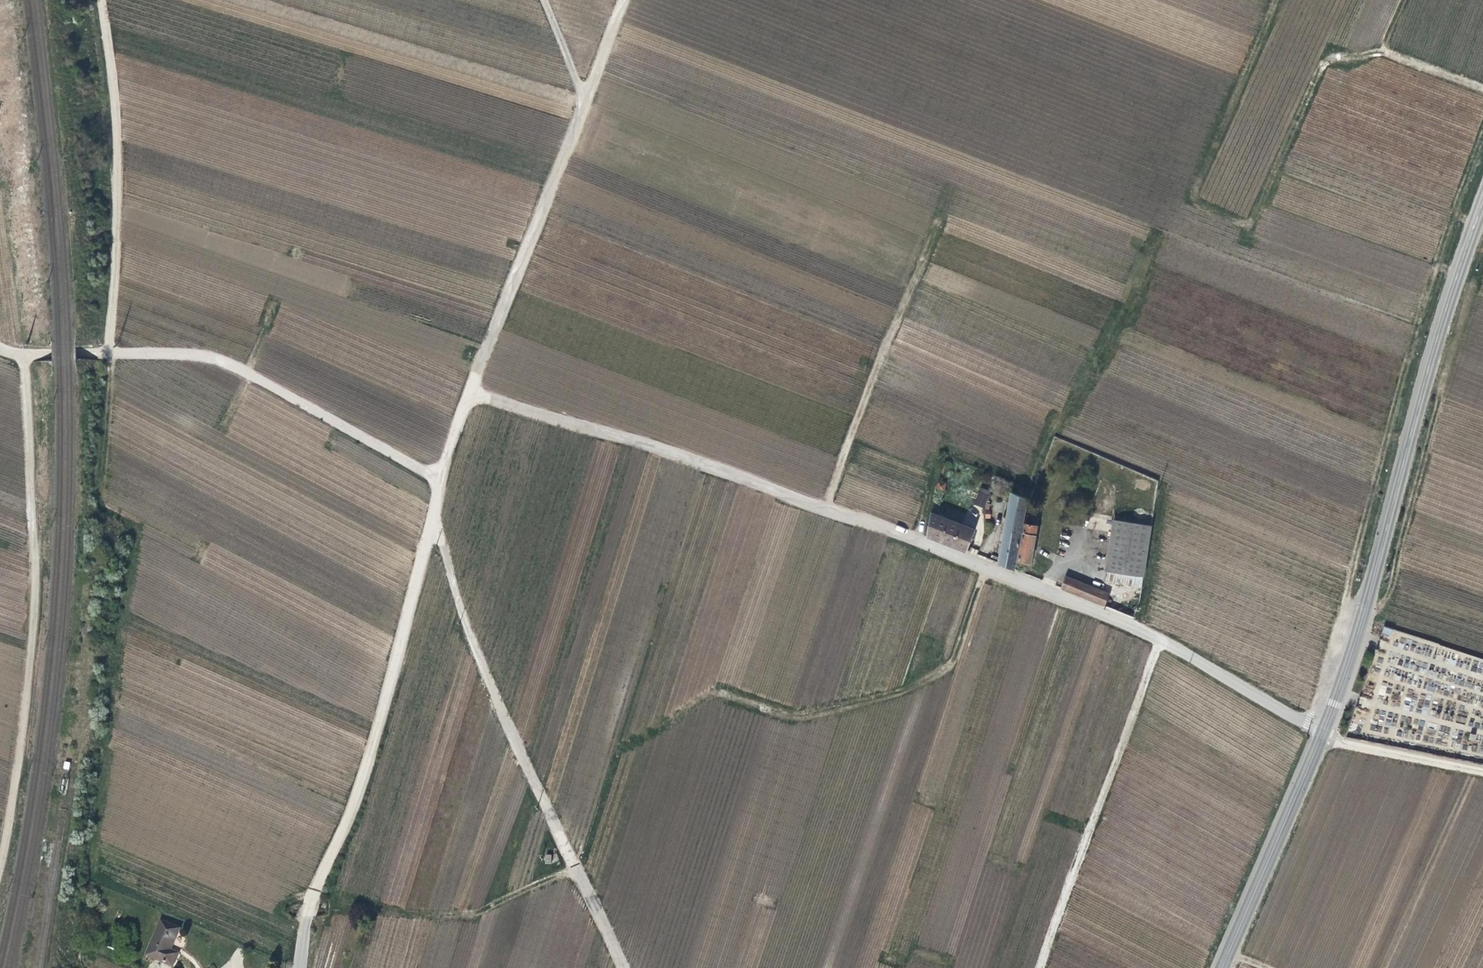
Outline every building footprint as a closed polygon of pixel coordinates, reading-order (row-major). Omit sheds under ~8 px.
[(984,508),(991,491),(980,487),(974,504),(984,508)] [(1016,563),(1032,565),(1038,526),(1023,523),(1027,497),(1008,494),(997,567),(1015,570),(1016,563)] [(968,552),(975,526),(931,514),(924,540),(968,552)] [(1142,588),(1151,526),(1112,520),(1104,573),(1113,574),(1111,583),(1142,588)] [(1066,575),(1060,590),(1104,607),(1110,593),(1066,575)] [(1384,626),(1381,634),(1394,638),(1385,663),(1405,670),(1406,667),(1414,670),(1418,660),(1432,664),(1431,668),(1424,666),(1420,679),(1482,701),(1482,660),(1384,626)] [(155,919),(141,953),(165,963),(170,951),(162,947),(171,925),(155,919)]
